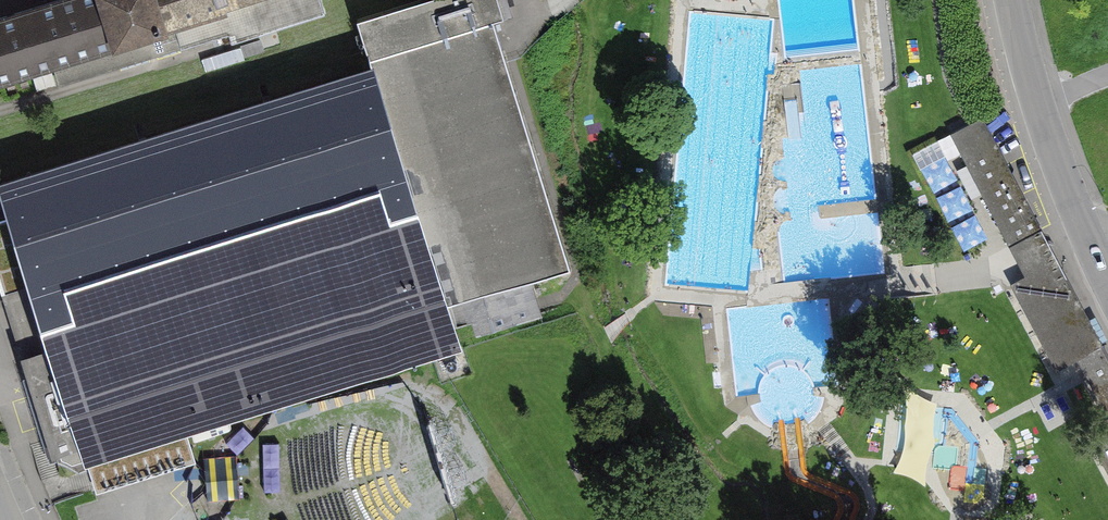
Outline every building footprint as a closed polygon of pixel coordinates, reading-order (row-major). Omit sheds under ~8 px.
[(0,26),(0,89),(105,55),(108,74),(233,36),(234,46),(259,38),(250,5),(265,0),(79,0),(0,26)] [(363,19),(379,71),(451,301),(527,278),(568,265),(493,24),(509,19),(503,0),(425,0),(363,19)] [(0,188),(0,192),(32,294),(5,303),(53,458),(96,445),(106,479),(155,464),(148,441),(540,319),(527,278),(451,301),(379,71),(0,188)] [(1042,227),(983,114),(972,120),(950,132),(1009,244),(1042,227)] [(1017,259),(1049,242),(1046,235),(1042,227),(1009,244),(1014,253),(1017,259)] [(1049,242),(1017,259),(1025,274),(1010,282),(1056,369),(1077,358),(1106,413),(1083,425),(1107,472),(1107,353),(1049,242)] [(554,281),(539,286),(546,311),(562,306),(554,281)] [(252,492),(228,481),(211,519),(239,519),(252,492)]
